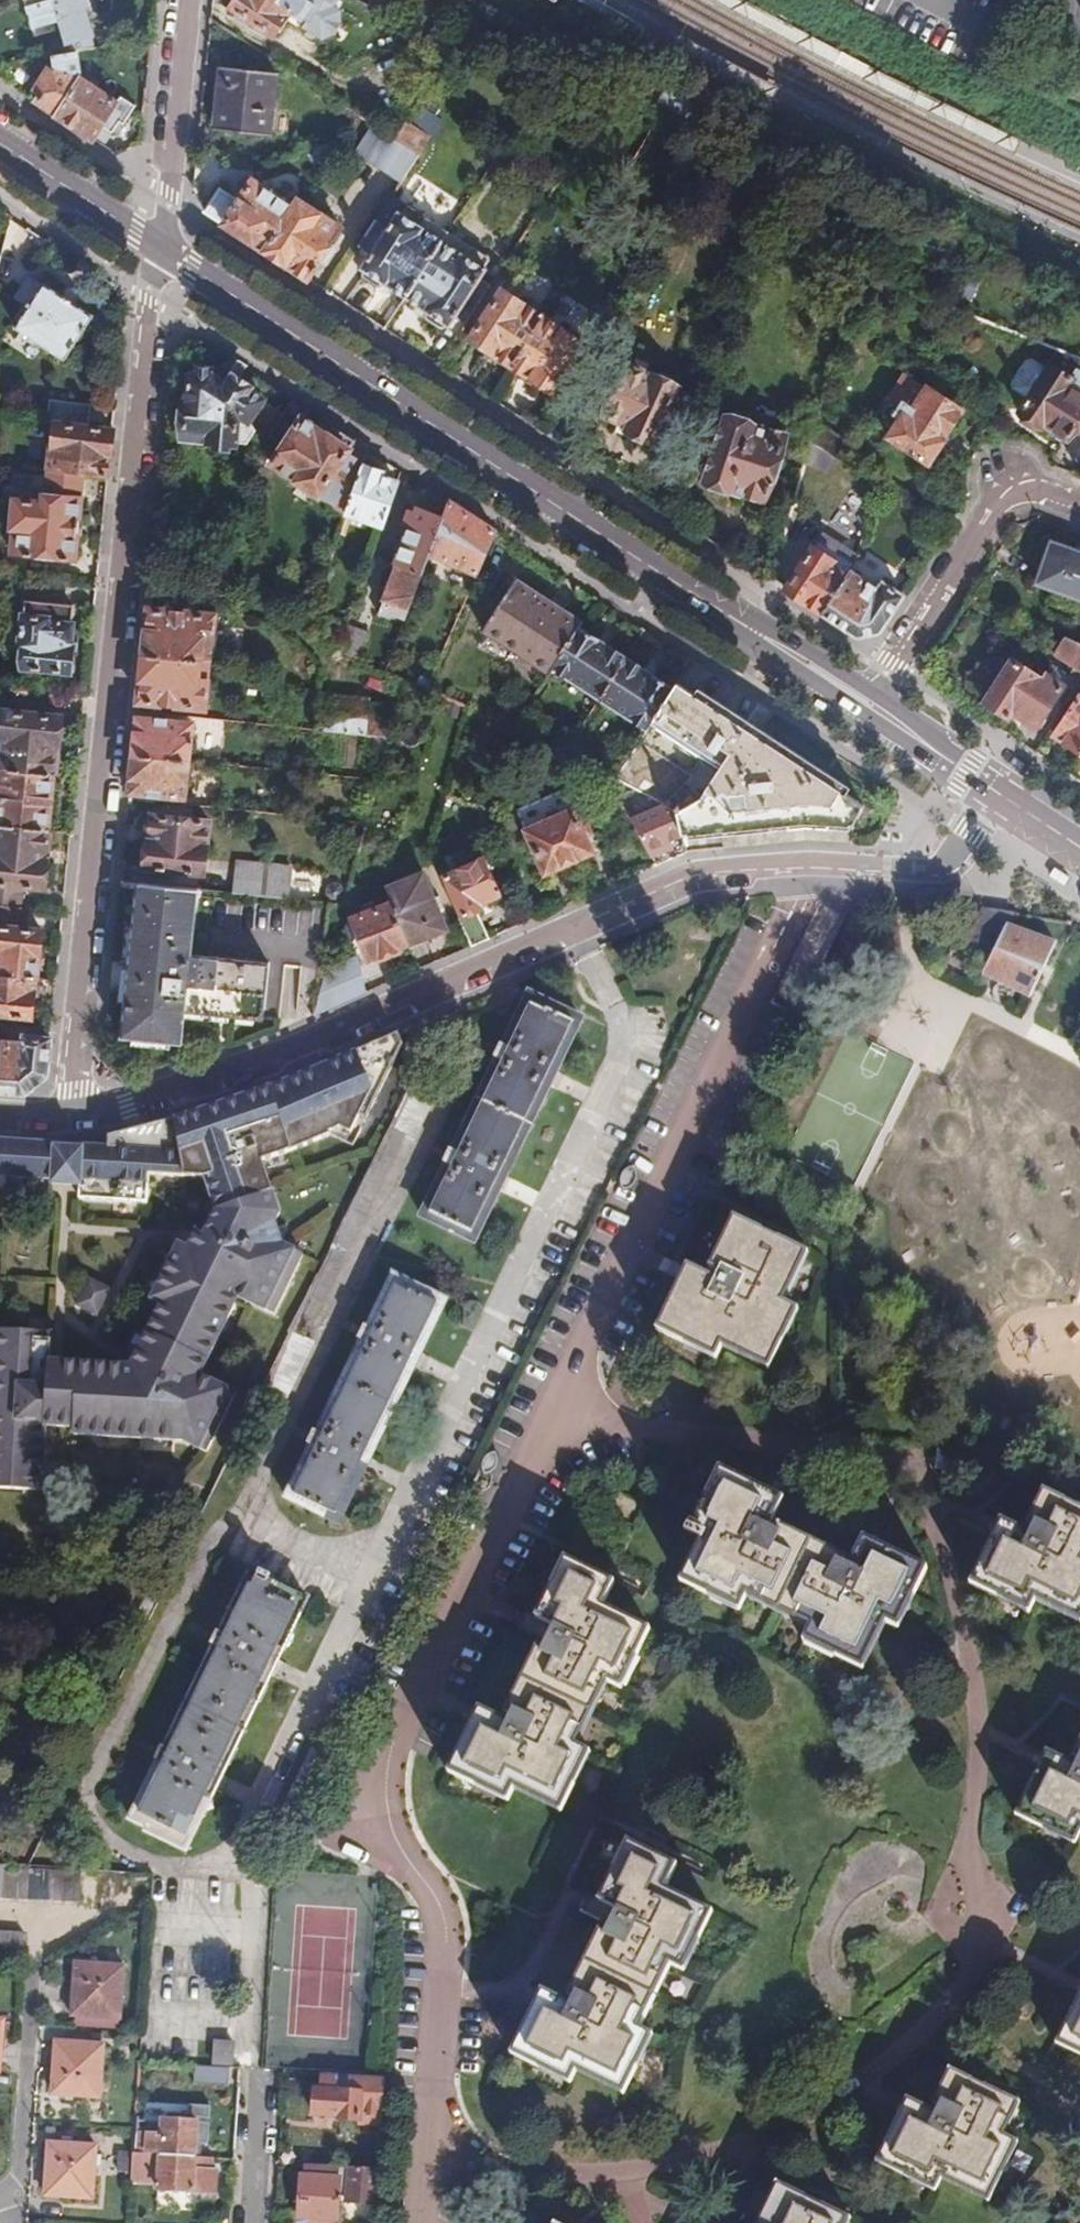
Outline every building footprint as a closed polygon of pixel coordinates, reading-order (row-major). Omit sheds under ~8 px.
[(57,24),(50,0),(21,0),(31,32),(57,24)] [(78,55),(93,52),(88,38),(90,36),(82,11),(89,10),(86,0),(50,0),(57,24),(66,57),(78,55)] [(238,13),(251,22),(272,36),(288,11),(307,23),(317,7),(307,0),(236,0),(231,9),(238,13)] [(251,22),(238,13),(234,18),(248,27),(251,22)] [(778,90),(670,32),(664,44),(771,102),(778,90)] [(66,57),(53,59),(54,69),(49,69),(36,92),(41,96),(36,105),(57,119),(82,79),(78,55),(66,57)] [(275,77),(221,71),(215,131),(271,136),(275,77)] [(82,79),(57,119),(93,142),(102,129),(110,135),(117,125),(123,128),(135,109),(121,99),(117,102),(82,79)] [(427,140),(402,124),(392,140),(417,156),(427,140)] [(417,156),(392,140),(373,127),(356,155),(399,183),(417,156)] [(203,212),(264,253),(292,209),(252,182),(239,204),(218,191),(203,212)] [(264,253),(306,281),(338,230),(297,203),(292,209),(264,253)] [(402,299),(440,242),(432,236),(435,229),(432,223),(412,210),(403,212),(400,216),(396,214),(359,274),(360,281),(374,290),(378,289),(381,286),(402,299)] [(450,248),(440,242),(402,299),(426,315),(424,319),(424,323),(437,331),(441,330),(443,325),(447,327),(453,319),(464,327),(489,288),(476,280),(483,270),(480,267),(484,261),(481,255),(461,242),(453,243),(450,248)] [(88,316),(41,285),(13,329),(59,360),(88,316)] [(466,340),(509,367),(540,317),(497,291),(466,340)] [(540,317),(509,367),(549,394),(581,342),(540,317)] [(1050,368),(1069,381),(1075,373),(1079,376),(1079,361),(1060,353),(1050,368)] [(238,364),(226,356),(217,370),(229,378),(231,375),(238,364)] [(612,357),(602,376),(618,383),(627,365),(612,357)] [(1027,401),(1047,372),(1029,360),(1025,363),(1010,386),(1012,392),(1027,401)] [(249,420),(262,399),(243,387),(245,384),(231,375),(229,378),(217,370),(210,365),(195,362),(186,374),(180,438),(247,445),(256,430),(249,420)] [(618,383),(602,376),(589,401),(609,411),(606,417),(628,428),(627,432),(630,433),(648,441),(652,443),(677,390),(673,387),(675,382),(671,379),(662,374),(658,376),(656,379),(627,365),(618,383)] [(1047,372),(1027,401),(1019,414),(1039,427),(1042,423),(1068,440),(1079,422),(1079,376),(1075,373),(1069,381),(1050,368),(1047,372)] [(924,394),(901,380),(888,401),(898,408),(892,417),(899,421),(888,438),(927,465),(960,414),(926,391),(924,394)] [(256,430),(268,438),(282,413),(262,399),(249,420),(256,430)] [(45,422),(56,424),(85,427),(87,407),(48,402),(45,422)] [(734,414),(732,420),(748,426),(749,420),(748,416),(737,413),(734,414)] [(365,465),(371,451),(319,417),(314,426),(299,418),(271,463),(346,511),(365,465)] [(748,426),(732,420),(726,418),(705,484),(763,504),(783,437),(748,426)] [(105,480),(110,430),(85,427),(56,424),(54,450),(49,449),(47,474),(81,477),(105,480)] [(815,425),(814,426),(809,446),(838,465),(849,448),(815,425)] [(645,447),(648,441),(630,433),(627,439),(645,447)] [(365,465),(346,511),(379,525),(395,482),(380,476),(381,472),(365,465)] [(73,560),(81,477),(47,474),(44,507),(11,503),(9,526),(13,527),(10,553),(73,560)] [(495,532),(446,500),(439,519),(432,540),(478,569),(495,532)] [(432,540),(439,519),(414,509),(395,564),(398,565),(420,573),(432,540)] [(784,592),(821,616),(849,572),(832,561),(836,554),(817,541),(784,592)] [(1050,544),(1035,585),(1079,601),(1079,555),(1050,544)] [(420,573),(398,565),(385,601),(396,605),(393,612),(405,616),(420,573)] [(849,572),(821,616),(855,637),(877,635),(906,589),(885,575),(880,582),(854,565),(849,572)] [(578,627),(582,621),(515,577),(481,629),(548,673),(551,668),(578,627)] [(69,608),(23,602),(19,649),(23,649),(21,671),(69,676),(73,648),(69,648),(71,627),(67,626),(69,608)] [(144,655),(209,661),(213,617),(149,609),(144,655)] [(551,668),(597,698),(624,657),(578,627),(551,668)] [(1056,635),(1054,641),(1062,645),(1058,652),(1071,661),(1066,669),(1079,678),(1079,646),(1056,635)] [(334,640),(329,652),(356,663),(364,643),(350,638),(347,645),(334,640)] [(204,708),(209,661),(144,655),(139,702),(204,708)] [(624,657),(597,698),(645,730),(671,689),(624,657)] [(1033,673),(1011,658),(982,702),(1005,718),(1010,712),(1034,727),(1061,686),(1036,669),(1033,673)] [(645,730),(613,779),(615,781),(655,801),(674,811),(682,838),(703,835),(804,825),(849,827),(861,805),(675,683),(671,689),(645,730)] [(2,769),(50,774),(52,746),(58,747),(60,720),(32,717),(35,693),(13,691),(11,712),(0,710),(0,769),(2,769)] [(320,695),(316,730),(389,737),(397,709),(366,705),(366,701),(320,695)] [(1079,751),(1079,702),(1076,699),(1052,735),(1079,753),(1079,751)] [(164,715),(138,712),(134,757),(189,762),(193,726),(163,723),(164,715)] [(189,762),(134,757),(129,800),(155,803),(155,796),(185,798),(189,762)] [(43,831),(50,774),(2,769),(0,792),(0,827),(43,831)] [(592,855),(565,789),(515,811),(543,877),(592,855)] [(665,844),(682,838),(674,811),(655,801),(642,808),(637,799),(627,804),(652,856),(668,850),(665,844)] [(207,821),(153,815),(147,867),(202,872),(207,821)] [(43,831),(0,827),(0,907),(19,909),(21,887),(41,889),(44,861),(41,861),(43,831)] [(461,917),(458,919),(470,947),(489,939),(476,911),(481,909),(479,903),(498,895),(483,859),(443,876),(461,917)] [(233,894),(288,899),(290,870),(236,864),(233,894)] [(420,874),(382,891),(387,903),(405,945),(411,957),(428,950),(424,939),(445,930),(420,874)] [(364,887),(349,882),(343,903),(358,907),(364,887)] [(189,957),(196,890),(137,884),(121,1036),(182,1042),(185,1009),(262,1016),(268,964),(189,957)] [(366,962),(405,945),(387,903),(349,920),(366,962)] [(34,982),(36,982),(41,933),(25,931),(26,909),(19,909),(0,907),(0,979),(34,982)] [(1014,912),(983,907),(964,948),(990,961),(982,976),(997,983),(994,989),(1010,999),(1014,992),(1028,1000),(1057,944),(1010,921),(1014,912)] [(311,1015),(361,994),(354,960),(322,970),(311,1015)] [(31,1016),(34,982),(0,979),(0,1017),(31,1020),(31,1016)] [(579,1020),(528,995),(504,1045),(496,1061),(455,1146),(446,1166),(422,1216),(473,1242),(497,1191),(503,1180),(506,1174),(548,1087),(552,1079),(557,1069),(579,1020)] [(62,1183),(78,1184),(76,1203),(145,1209),(147,1180),(204,1183),(215,1209),(199,1240),(191,1236),(183,1253),(173,1249),(146,1304),(156,1309),(130,1361),(139,1366),(135,1374),(126,1370),(44,1363),(47,1335),(0,1331),(0,1489),(34,1492),(39,1428),(68,1430),(67,1437),(183,1442),(206,1453),(235,1394),(200,1376),(235,1304),(231,1302),(234,1296),(274,1315),(304,1255),(282,1245),(274,1225),(279,1213),(261,1162),(291,1151),(329,1134),(352,1145),(401,1044),(393,1035),(264,1092),(188,1114),(170,1121),(129,1133),(107,1137),(106,1147),(65,1145),(0,1142),(0,1178),(62,1183)] [(0,1049),(0,1094),(25,1096),(46,1075),(49,1042),(30,1041),(29,1051),(0,1048),(0,1049)] [(440,1087),(417,1076),(398,1114),(295,1327),(265,1389),(285,1399),(313,1344),(304,1340),(403,1136),(412,1141),(440,1087)] [(804,1258),(728,1221),(703,1270),(721,1278),(717,1287),(686,1272),(683,1279),(657,1330),(713,1358),(719,1348),(766,1372),(789,1324),(794,1314),(780,1306),(804,1258)] [(444,1302),(392,1276),(367,1328),(361,1340),(316,1433),(311,1444),(285,1497),(338,1523),(363,1470),(367,1461),(371,1453),(413,1367),(417,1357),(420,1351),(444,1302)] [(85,1283),(72,1309),(92,1319),(105,1293),(85,1283)] [(130,1361),(126,1370),(135,1374),(139,1366),(130,1361)] [(959,1452),(935,1449),(933,1468),(956,1471),(959,1452)] [(752,1488),(717,1471),(689,1529),(708,1539),(687,1584),(743,1611),(750,1597),(811,1627),(805,1640),(860,1666),(882,1621),(898,1628),(926,1570),(879,1548),(873,1545),(865,1541),(861,1539),(847,1571),(836,1566),(841,1555),(783,1527),(778,1537),(767,1531),(780,1503),(769,1497),(759,1492),(752,1488)] [(1001,1523),(1000,1526),(996,1532),(992,1540),(968,1586),(1027,1614),(1033,1601),(1079,1624),(1079,1516),(1039,1494),(1024,1523),(1035,1529),(1030,1538),(1001,1523)] [(513,1785),(558,1807),(560,1801),(585,1750),(570,1742),(602,1679),(617,1686),(643,1631),(593,1607),(606,1580),(563,1559),(535,1616),(555,1626),(550,1636),(543,1651),(533,1647),(501,1711),(512,1717),(507,1726),(477,1712),(473,1719),(469,1729),(448,1774),(473,1785),(477,1778),(508,1793),(513,1785)] [(265,1584),(248,1575),(219,1634),(214,1644),(164,1748),(159,1759),(128,1822),(146,1832),(145,1835),(183,1854),(214,1790),(220,1777),(223,1772),(269,1675),(275,1664),(278,1657),(306,1599),(268,1580),(265,1584)] [(1071,1746),(1079,1750),(1079,1729),(1071,1746)] [(1049,1749),(1042,1762),(1017,1811),(1073,1840),(1079,1826),(1079,1759),(1078,1762),(1049,1749)] [(531,2016),(512,2055),(573,2083),(579,2071),(580,2067),(628,2088),(654,2031),(641,2024),(671,1960),(685,1966),(711,1910),(664,1886),(676,1864),(631,1842),(603,1901),(593,1921),(613,1931),(612,1935),(602,1930),(572,1993),(581,1998),(576,2009),(543,1993),(539,2001),(533,2012),(531,2016)] [(0,1872),(0,1899),(79,1903),(81,1875),(0,1872)] [(583,1916),(593,1921),(603,1901),(594,1897),(588,1906),(583,1916)] [(0,1934),(0,1965),(20,1966),(22,1935),(0,1934)] [(120,2020),(124,1965),(75,1962),(71,2016),(120,2020)] [(1078,1990),(1053,2041),(1079,2054),(1079,1987),(1078,1990)] [(231,2063),(233,2042),(215,2041),(213,2062),(231,2063)] [(97,2102),(102,2046),(56,2043),(52,2099),(97,2102)] [(228,2067),(192,2065),(191,2083),(227,2086),(228,2067)] [(934,2113),(906,2098),(902,2106),(898,2112),(872,2161),(929,2190),(938,2174),(985,2196),(1015,2139),(1001,2131),(1017,2102),(949,2066),(930,2099),(939,2104),(934,2113)] [(338,2119),(382,2121),(386,2078),(360,2076),(320,2073),(319,2092),(314,2092),(312,2113),(338,2114),(338,2119)] [(161,2119),(135,2117),(134,2133),(160,2134),(161,2119)] [(134,2133),(133,2154),(197,2157),(199,2122),(161,2119),(160,2134),(134,2133)] [(90,2202),(94,2149),(48,2145),(44,2199),(90,2202)] [(209,2170),(209,2158),(197,2157),(133,2154),(131,2181),(156,2183),(156,2192),(214,2196),(217,2172),(209,2170)] [(339,2177),(315,2176),(301,2175),(298,2218),(335,2219),(339,2177)] [(772,2180),(751,2222),(842,2222),(845,2216),(772,2180)]
